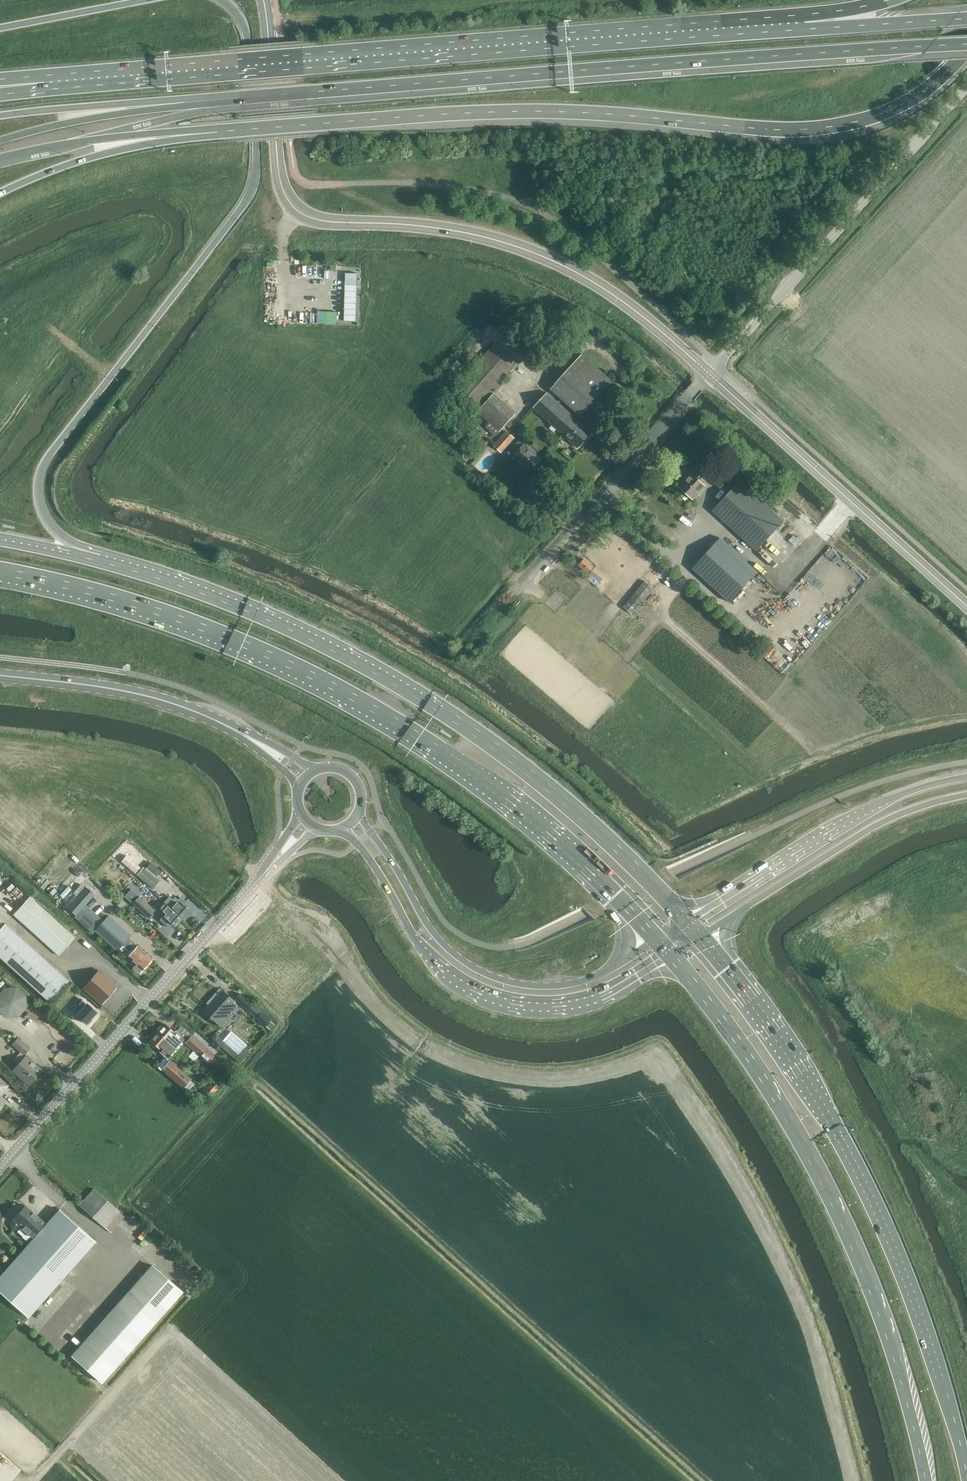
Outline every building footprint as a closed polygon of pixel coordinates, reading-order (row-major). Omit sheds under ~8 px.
[(351,284),(350,294),(362,294),(363,284),(351,284)] [(356,308),(311,306),(311,322),(355,323),(356,308)] [(476,410),(518,364),(495,343),(453,389),(476,410)] [(550,389),(548,391),(560,402),(562,399),(580,416),(611,381),(581,354),(550,389)] [(558,404),(560,402),(548,391),(533,408),(577,447),(588,436),(584,432),(587,430),(558,404)] [(500,431),(516,412),(494,392),(477,411),(500,431)] [(502,451),(516,437),(507,429),(494,443),(502,451)] [(524,443),(513,456),(530,471),(541,459),(524,443)] [(705,480),(709,475),(698,464),(690,473),(691,474),(680,486),(693,498),(705,486),(700,482),(703,479),(705,480)] [(785,520),(740,479),(712,510),(757,550),(785,520)] [(730,601),(757,571),(720,538),(694,568),(730,601)] [(585,559),(580,565),(588,572),(593,567),(585,559)] [(629,599),(638,606),(653,587),(645,580),(629,599)] [(144,866),(137,874),(153,889),(160,881),(144,866)] [(108,916),(99,925),(82,909),(95,895),(86,887),(76,897),(73,894),(67,901),(70,904),(67,908),(76,916),(74,917),(92,933),(94,930),(117,951),(119,949),(136,964),(133,967),(139,973),(142,970),(151,959),(137,946),(133,951),(124,943),(130,936),(108,916)] [(155,911),(139,897),(140,896),(131,888),(124,896),(133,904),(132,904),(148,919),(155,911)] [(169,896),(164,903),(182,919),(189,911),(183,906),(185,903),(180,898),(178,900),(175,897),(173,899),(169,896)] [(58,955),(74,937),(29,897),(13,915),(58,955)] [(130,906),(122,900),(118,906),(125,912),(130,906)] [(182,919),(164,903),(159,908),(165,913),(160,919),(168,927),(171,923),(175,927),(182,919)] [(155,927),(143,916),(139,920),(152,931),(155,927)] [(49,1002),(68,981),(5,924),(0,929),(0,957),(49,1002)] [(99,970),(83,988),(101,1004),(116,986),(99,970)] [(26,1016),(27,988),(0,987),(0,1015),(26,1016)] [(215,1023),(235,1001),(223,991),(211,1005),(209,1004),(202,1012),(215,1023)] [(248,1009),(252,1005),(239,993),(235,998),(248,1009)] [(86,1024),(96,1013),(82,1000),(78,1005),(82,1009),(76,1016),(86,1024)] [(266,1026),(270,1021),(261,1012),(256,1018),(266,1026)] [(177,1032),(176,1034),(164,1024),(157,1032),(176,1048),(184,1038),(177,1032)] [(231,1031),(223,1040),(220,1038),(219,1039),(218,1039),(218,1035),(215,1033),(211,1037),(216,1041),(215,1042),(219,1045),(238,1062),(239,1063),(248,1052),(245,1049),(246,1048),(245,1047),(246,1045),(231,1031)] [(176,1048),(157,1032),(150,1040),(160,1049),(159,1050),(167,1058),(176,1048)] [(192,1035),(185,1043),(208,1063),(215,1055),(192,1035)] [(24,1055),(30,1049),(18,1038),(13,1044),(24,1055)] [(29,1086),(43,1071),(26,1056),(13,1071),(29,1086)] [(184,1088),(190,1080),(170,1061),(163,1069),(184,1088)] [(94,1189),(86,1198),(79,1205),(105,1228),(120,1211),(94,1189)] [(13,1219),(13,1220),(10,1223),(11,1227),(14,1229),(17,1229),(20,1226),(33,1237),(46,1224),(25,1205),(13,1219)] [(46,1224),(33,1237),(9,1265),(0,1275),(0,1292),(29,1317),(96,1242),(59,1209),(46,1224)] [(151,1265),(71,1355),(102,1382),(182,1292),(151,1265)]
